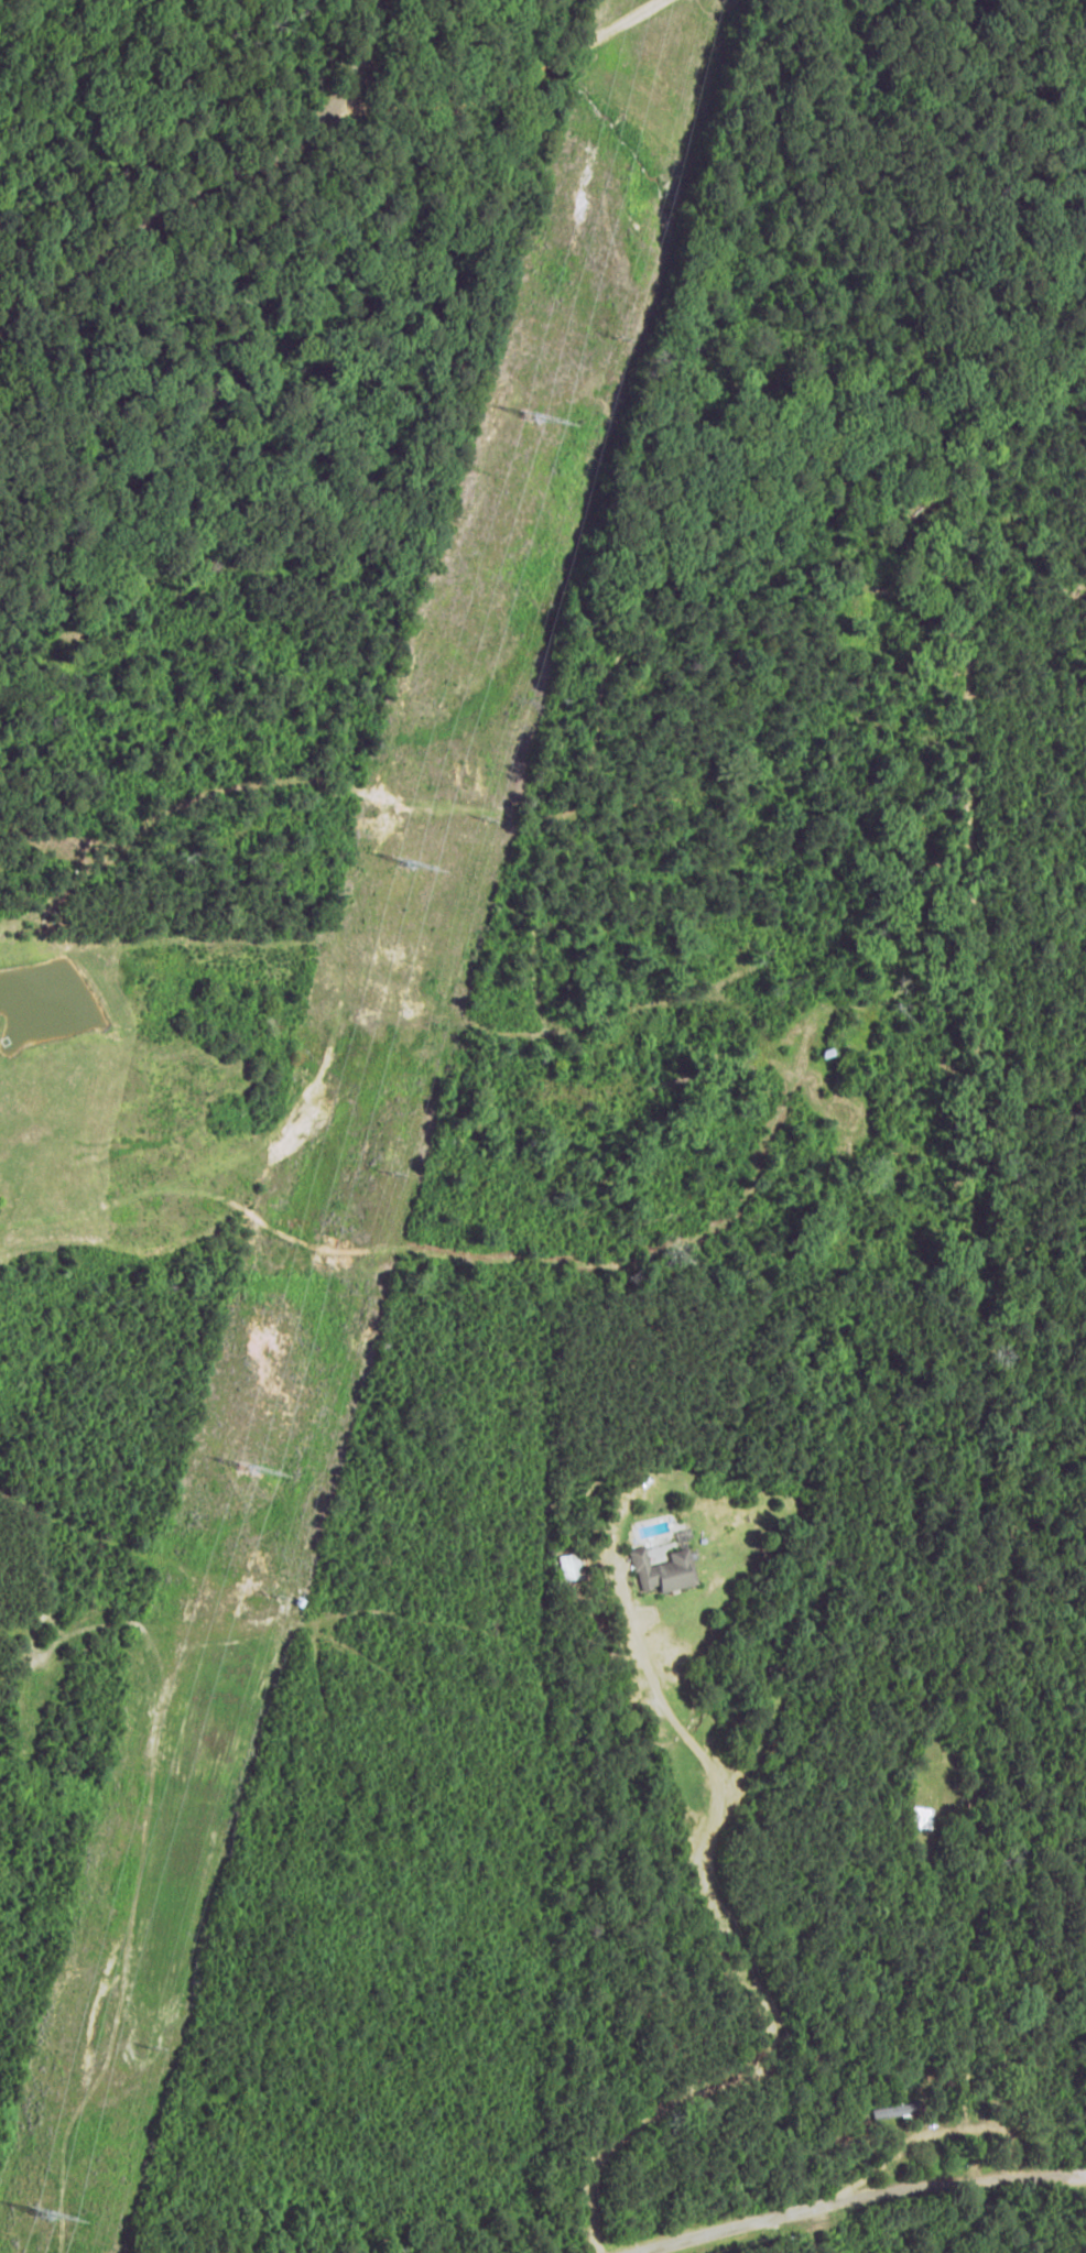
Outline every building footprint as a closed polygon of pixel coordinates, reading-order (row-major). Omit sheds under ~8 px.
[(690,1583),(680,1537),(686,1535),(684,1528),(645,1537),(650,1561),(644,1563),(640,1546),(625,1550),(635,1591),(651,1587),(653,1592),(690,1583)]
